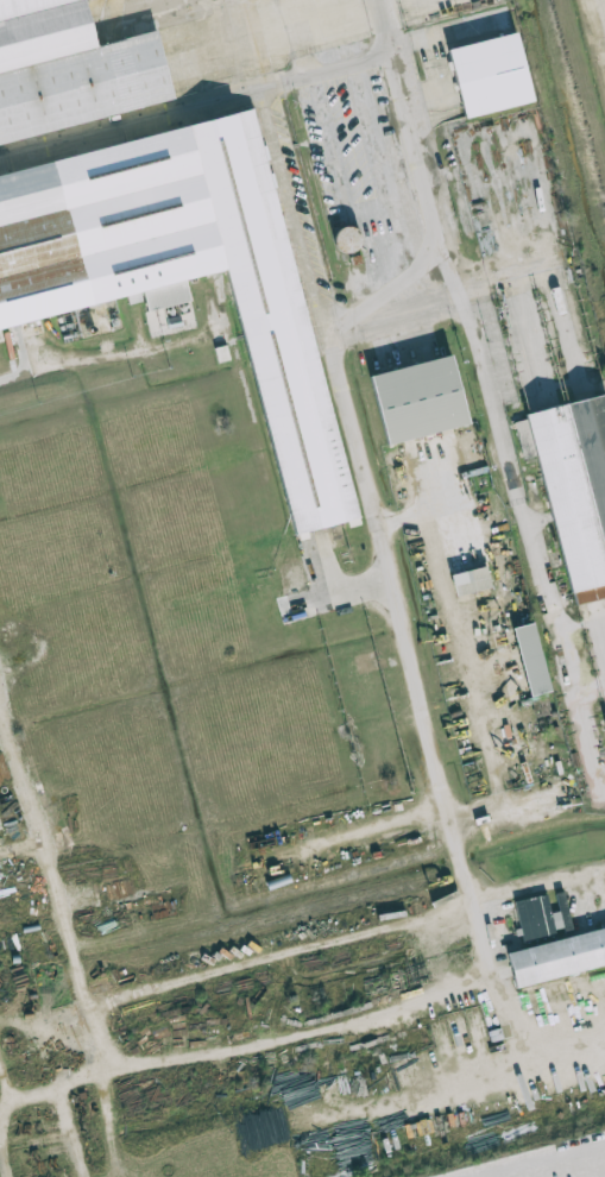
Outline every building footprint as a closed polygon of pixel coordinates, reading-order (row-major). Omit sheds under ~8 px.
[(176,100),(0,144),(0,0),(97,0),(88,2),(99,44),(157,30),(176,100)] [(463,118),(533,102),(517,33),(448,48),(463,118)] [(145,295),(0,331),(0,178),(254,112),(367,529),(295,550),(219,275),(188,282),(193,302),(147,313),(145,295)] [(359,227),(335,228),(336,252),(360,251),(359,227)] [(368,382),(454,359),(471,423),(385,446),(368,382)] [(523,417),(604,394),(604,591),(573,600),(523,417)] [(457,597),(491,587),(485,565),(450,575),(457,597)] [(534,622),(513,627),(529,696),(550,691),(534,622)] [(525,946),(573,935),(563,891),(555,893),(559,911),(551,913),(547,893),(514,901),(525,946)] [(604,965),(604,928),(507,951),(516,986),(604,965)]
